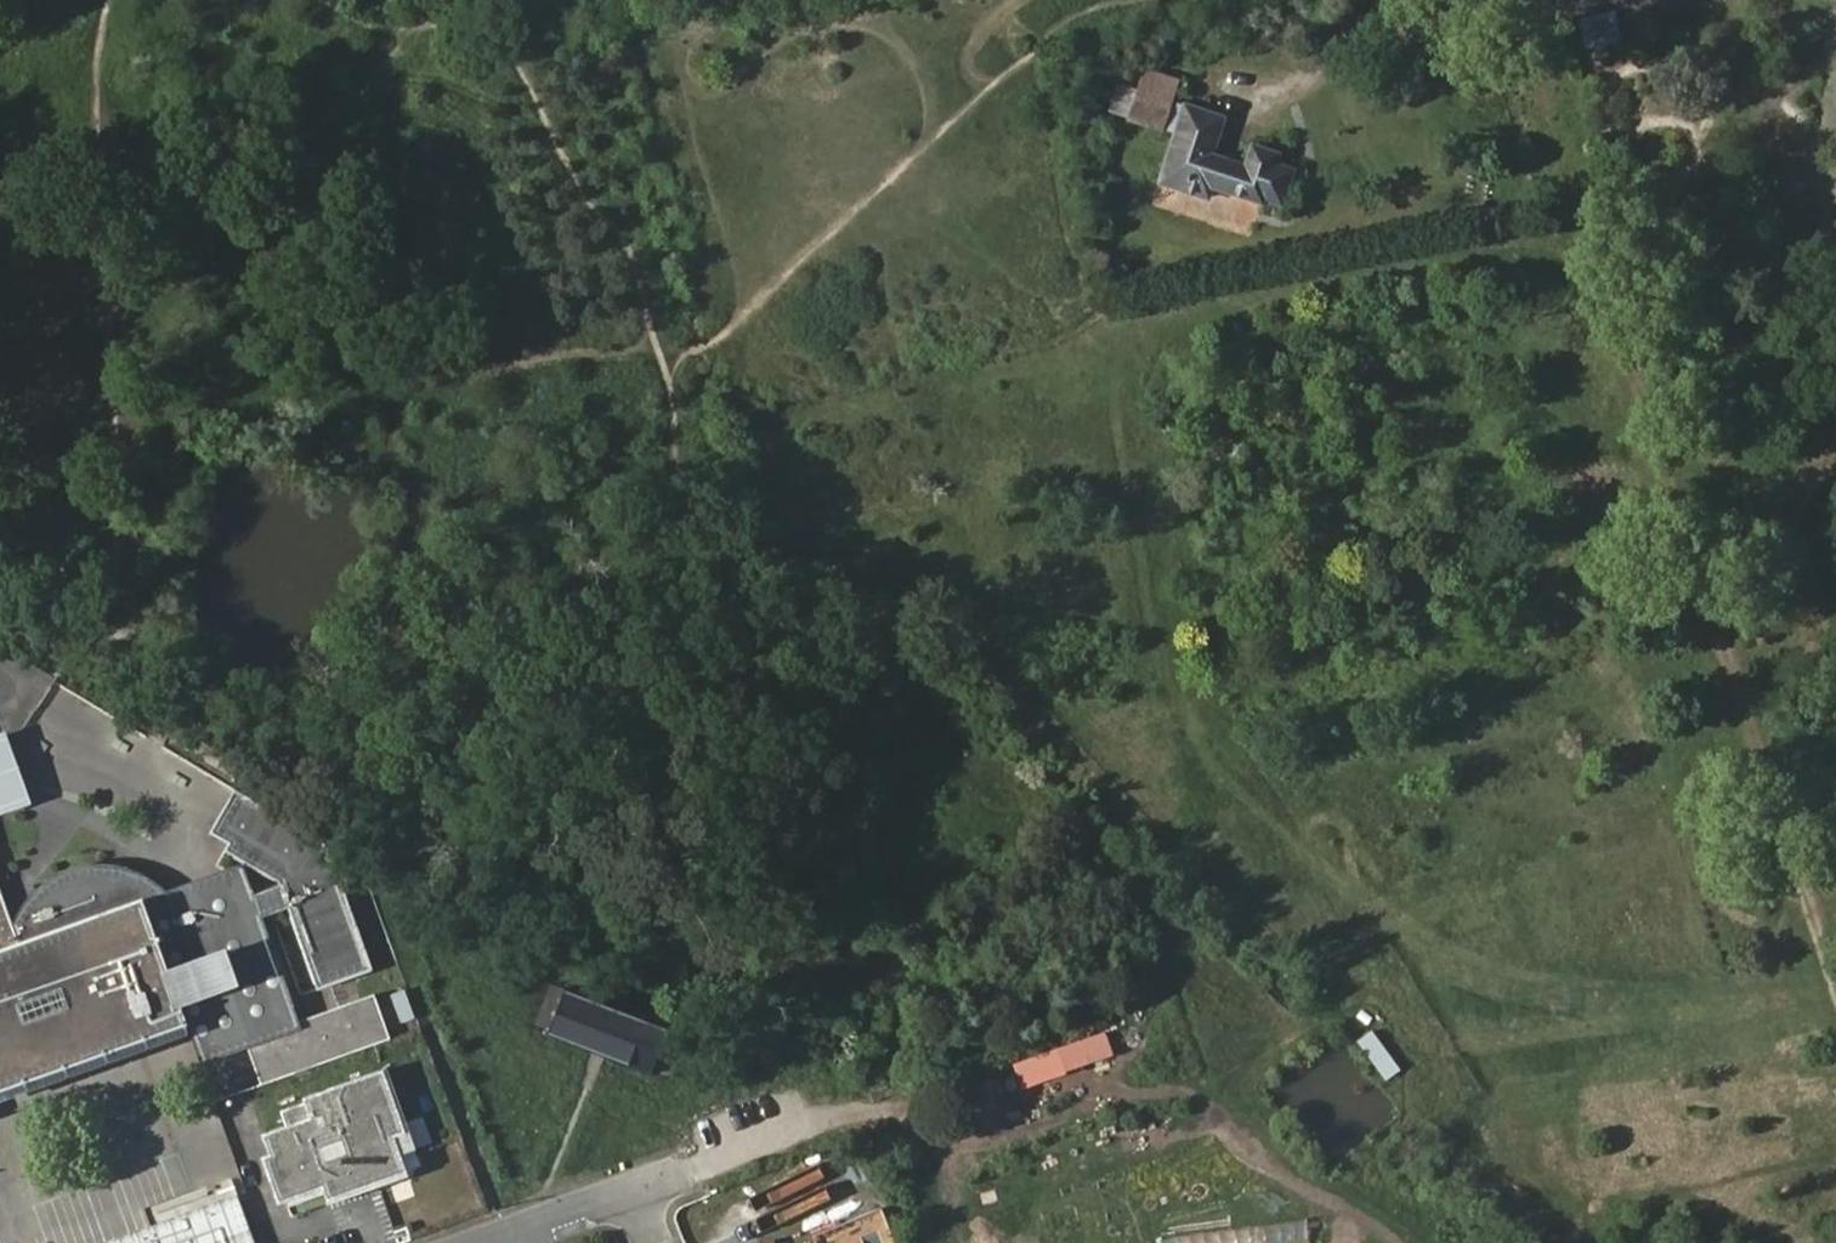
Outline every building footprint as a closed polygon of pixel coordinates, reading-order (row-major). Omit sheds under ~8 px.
[(1580,19),(1585,48),(1623,41),(1618,12),(1580,19)] [(1217,152),(1228,120),(1142,87),(1130,117),(1177,136),(1163,179),(1212,197),(1216,187),(1261,204),(1265,194),(1276,198),(1287,169),(1276,166),(1280,155),(1253,145),(1245,162),(1217,152)] [(23,802),(1,740),(0,740),(0,810),(23,802)] [(309,867),(251,888),(292,1002),(327,990),(332,1005),(244,1036),(259,1081),(388,1035),(372,990),(357,996),(351,981),(312,867),(309,867)] [(20,943),(142,901),(165,969),(170,982),(186,976),(182,954),(179,933),(167,914),(152,898),(143,891),(128,883),(107,878),(87,878),(70,884),(54,893),(35,912),(15,927),(20,943)] [(183,1021),(176,1002),(170,982),(165,969),(142,901),(20,943),(15,927),(0,883),(0,1087),(183,1021)] [(176,1002),(227,984),(221,964),(186,976),(170,982),(176,1002)] [(564,988),(546,1034),(650,1074),(668,1028),(564,988)] [(407,989),(392,994),(402,1022),(416,1016),(407,989)] [(1374,1029),(1359,1040),(1387,1079),(1403,1068),(1374,1029)] [(352,1145),(363,1172),(430,1148),(411,1100),(371,1116),(361,1088),(282,1118),(284,1125),(264,1132),(281,1178),(329,1159),(327,1155),(352,1145)]
